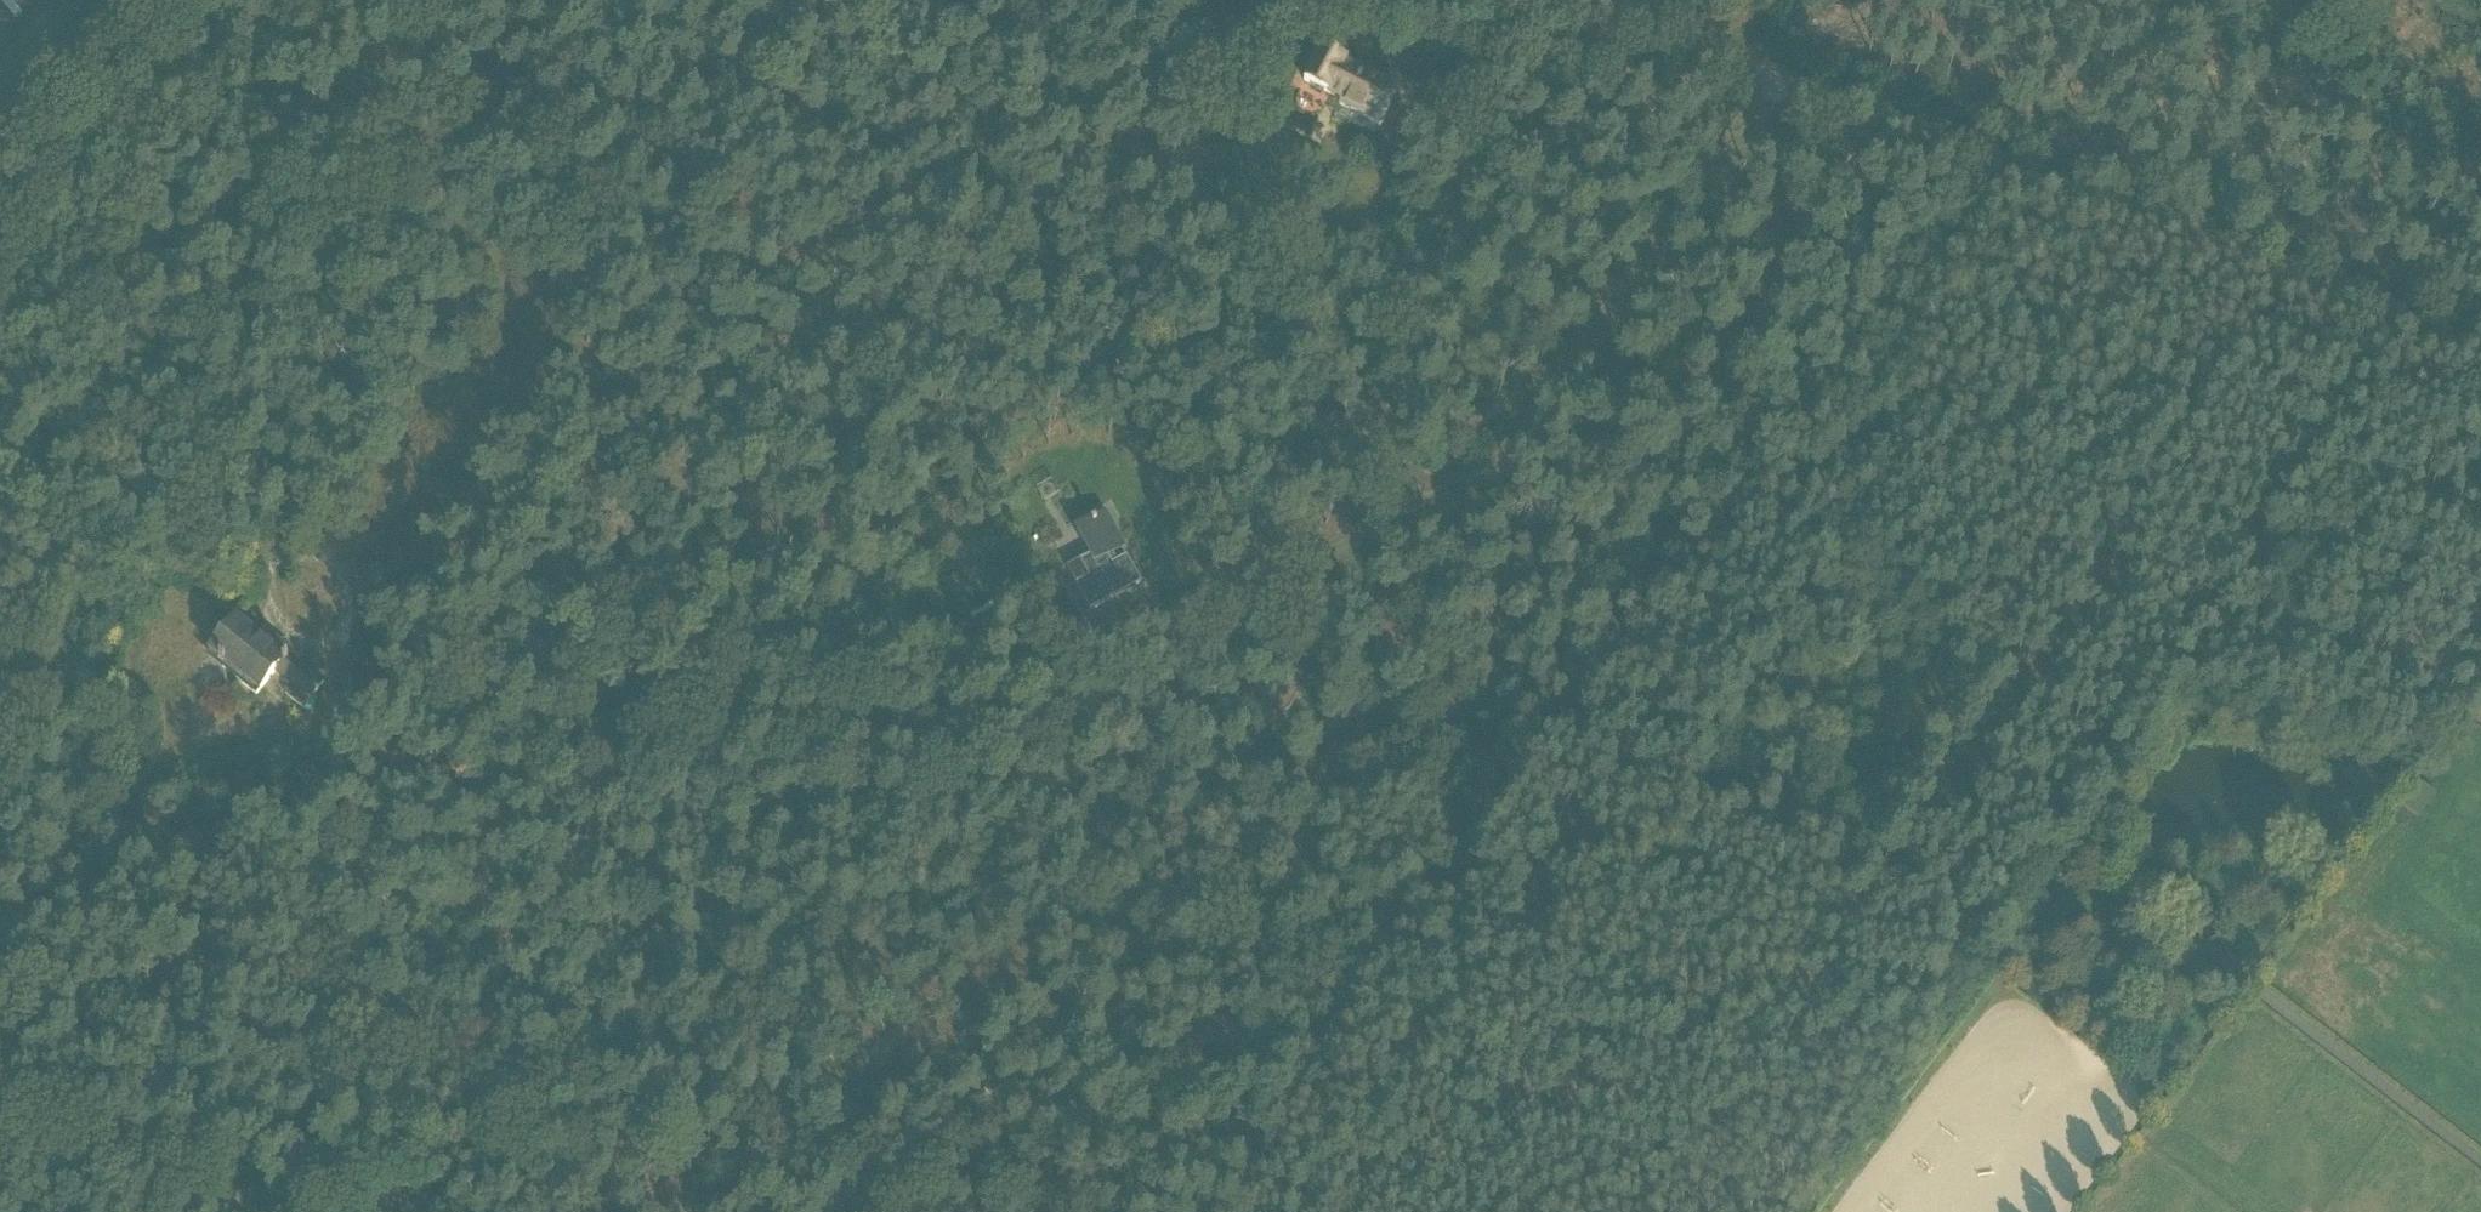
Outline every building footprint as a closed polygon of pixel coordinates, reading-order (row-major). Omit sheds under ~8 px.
[(1380,125),(1397,89),(1344,63),(1345,61),(1320,48),(1309,70),(1303,82),(1341,101),(1339,105),(1358,114),(1380,125)] [(1089,581),(1075,589),(1090,615),(1141,587),(1126,561),(1112,569),(1107,561),(1121,553),(1103,521),(1094,526),(1094,525),(1091,527),(1091,528),(1077,535),(1091,559),(1080,565),(1089,581)] [(271,647),(237,619),(210,652),(261,693),(275,675),(289,687),(285,692),(304,708),(309,702),(324,683),(289,655),(290,653),(276,642),(271,647)]
